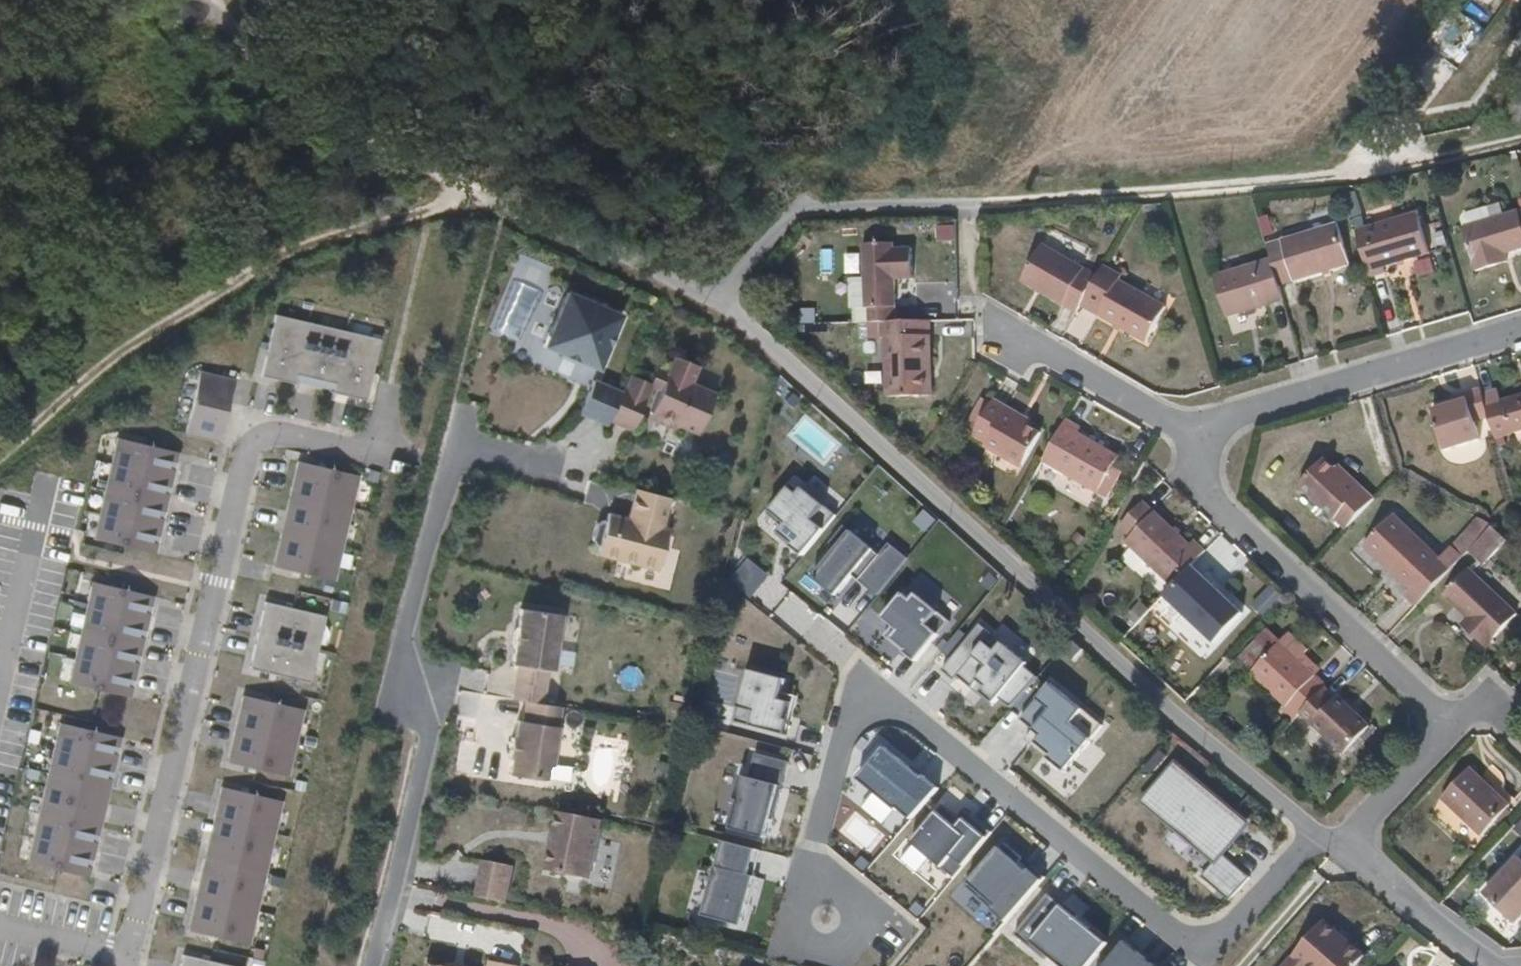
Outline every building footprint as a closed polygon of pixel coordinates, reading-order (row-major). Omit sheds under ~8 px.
[(1490,217),(1486,205),(1467,211),(1465,216),(1468,224),(1461,226),(1475,269),(1497,263),(1493,253),(1505,250),(1520,245),(1520,207),(1490,217)] [(1354,228),(1368,274),(1384,270),(1382,263),(1428,249),(1416,209),(1354,228)] [(1339,218),(1265,240),(1270,257),(1278,282),(1351,261),(1339,218)] [(955,242),(957,226),(939,224),(938,240),(955,242)] [(1019,275),(1076,308),(1081,301),(1098,269),(1042,237),(1019,275)] [(862,239),(863,319),(879,318),(898,318),(897,277),(912,276),(910,245),(896,246),(896,238),(862,239)] [(1493,253),(1497,263),(1508,259),(1505,250),(1493,253)] [(1228,313),(1281,297),(1278,282),(1270,257),(1216,272),(1228,313)] [(1121,274),(1102,264),(1098,269),(1081,301),(1145,338),(1163,307),(1117,280),(1121,274)] [(563,297),(541,351),(595,373),(617,319),(563,297)] [(929,394),(927,318),(898,318),(879,318),(878,334),(885,334),(885,395),(929,394)] [(379,345),(274,320),(260,381),(296,390),(298,381),(331,388),(329,398),(365,406),(379,345)] [(676,426),(696,434),(712,394),(687,384),(695,367),(672,358),(665,375),(659,390),(649,413),(653,421),(675,430),(676,426)] [(629,378),(627,383),(648,392),(650,387),(659,390),(665,375),(655,371),(649,386),(629,378)] [(232,385),(198,377),(184,438),(218,446),(232,385)] [(331,388),(298,381),(296,390),(329,398),(331,388)] [(627,383),(624,382),(618,396),(607,421),(631,431),(648,392),(627,383)] [(618,396),(591,385),(577,417),(604,428),(607,421),(618,396)] [(1482,393),(1480,388),(1466,392),(1468,399),(1453,404),(1432,409),(1444,450),(1479,440),(1475,424),(1490,420),(1482,393)] [(1494,436),(1520,428),(1520,394),(1501,400),(1497,388),(1482,393),(1490,420),(1494,436)] [(1468,399),(1466,392),(1451,397),(1453,404),(1468,399)] [(995,408),(999,402),(985,394),(963,433),(1014,464),(1033,430),(1022,424),(995,408)] [(1025,418),(999,402),(995,408),(1022,424),(1025,418)] [(1081,429),(1065,418),(1041,461),(1099,495),(1119,459),(1078,434),(1081,429)] [(177,457),(116,443),(92,544),(153,558),(158,539),(151,538),(154,524),(161,526),(169,490),(163,488),(166,474),(173,476),(177,457)] [(1311,491),(1347,525),(1374,495),(1365,486),(1360,492),(1345,477),(1335,466),(1311,491)] [(333,586),(357,481),(296,467),(288,503),(297,505),(289,538),(280,535),(271,572),(333,586)] [(1351,473),(1345,477),(1360,492),(1365,486),(1351,473)] [(169,490),(173,476),(166,474),(163,488),(169,490)] [(634,486),(634,487),(628,517),(607,512),(605,521),(601,520),(596,523),(592,539),(596,545),(600,546),(597,554),(659,568),(669,527),(662,525),(669,494),(634,486)] [(801,494),(791,486),(771,510),(788,524),(784,529),(797,540),(793,545),(805,555),(826,529),(814,519),(826,505),(806,488),(801,494)] [(289,538),(297,505),(288,503),(280,535),(289,538)] [(1190,564),(1205,548),(1193,538),(1188,544),(1150,508),(1122,540),(1171,586),(1190,564)] [(1406,594),(1417,604),(1464,553),(1452,542),(1440,553),(1396,511),(1365,544),(1412,586),(1406,594)] [(161,526),(154,524),(151,538),(158,539),(161,526)] [(876,549),(853,531),(816,577),(838,595),(876,549)] [(1171,586),(1163,593),(1214,641),(1242,612),(1190,564),(1171,586)] [(1479,619),(1470,628),(1486,643),(1519,610),(1473,566),(1448,591),(1469,611),(1479,619)] [(1255,604),(1268,615),(1284,596),(1271,585),(1255,604)] [(152,601),(91,586),(67,687),(128,701),(133,683),(126,681),(129,668),(136,669),(144,634),(137,632),(141,618),(148,619),(152,601)] [(914,600),(907,594),(887,617),(902,630),(895,639),(920,660),(942,634),(930,625),(941,613),(920,594),(914,600)] [(1142,601),(1129,615),(1138,624),(1151,609),(1142,601)] [(325,620),(264,606),(248,673),(310,688),(325,620)] [(515,668),(510,702),(521,704),(541,707),(546,672),(551,672),(558,617),(517,611),(510,667),(515,668)] [(1461,619),(1470,628),(1479,619),(1469,611),(1461,619)] [(144,634),(148,619),(141,618),(137,632),(144,634)] [(1322,690),(1325,687),(1297,660),(1305,652),(1287,635),(1249,674),(1296,718),(1300,714),(1318,694),(1322,690)] [(999,650),(987,641),(976,655),(989,666),(979,678),(989,687),(985,692),(998,702),(1030,662),(1005,642),(999,650)] [(136,669),(129,668),(126,681),(133,683),(136,669)] [(785,679),(752,671),(738,721),(789,735),(793,720),(786,718),(790,701),(780,698),(785,679)] [(1087,708),(1053,681),(1039,698),(1051,708),(1034,729),(1044,737),(1041,741),(1056,753),(1053,757),(1068,769),(1093,738),(1074,723),(1087,708)] [(1335,701),(1322,690),(1318,694),(1330,706),(1335,701)] [(1318,694),(1300,714),(1342,752),(1365,730),(1335,701),(1330,706),(1318,694)] [(304,714),(242,700),(227,767),(288,781),(304,714)] [(521,704),(519,724),(513,724),(511,741),(507,741),(504,760),(508,760),(506,778),(545,784),(556,709),(541,707),(521,704)] [(119,741),(58,727),(25,866),(86,880),(91,862),(84,860),(87,846),(94,848),(98,829),(92,828),(100,791),(107,793),(111,774),(105,773),(108,759),(115,761),(119,741)] [(925,779),(887,748),(861,779),(900,811),(901,809),(914,819),(941,788),(927,776),(925,779)] [(115,761),(108,759),(105,773),(111,774),(115,761)] [(1252,826),(1178,764),(1145,804),(1219,865),(1252,826)] [(784,786),(744,775),(737,800),(741,801),(733,828),(766,837),(771,818),(775,819),(784,786)] [(107,793),(100,791),(92,828),(98,829),(107,793)] [(282,806),(221,792),(213,825),(223,828),(218,849),(207,846),(200,880),(210,882),(205,903),(195,901),(187,934),(248,948),(282,806)] [(1456,883),(1498,839),(1468,810),(1455,824),(1475,842),(1445,873),(1456,883)] [(556,816),(544,875),(587,884),(599,825),(599,824),(556,816)] [(223,828),(213,825),(207,846),(218,849),(223,828)] [(762,852),(729,843),(723,867),(719,866),(707,916),(744,925),(749,907),(752,908),(760,878),(755,877),(762,852)] [(94,848),(87,846),(84,860),(91,862),(94,848)] [(1483,892),(1516,922),(1520,917),(1520,856),(1520,857),(1518,855),(1483,892)] [(501,908),(501,907),(509,871),(480,864),(472,901),(501,908)] [(210,882),(200,880),(195,901),(205,903),(210,882)] [(1064,907),(1034,943),(1063,965),(1091,965),(1109,943),(1064,907)] [(1019,932),(1032,941),(1047,920),(1034,911),(1019,932)] [(1283,965),(1356,965),(1363,958),(1325,922),(1283,965)] [(1128,940),(1107,965),(1159,965),(1128,940)]
